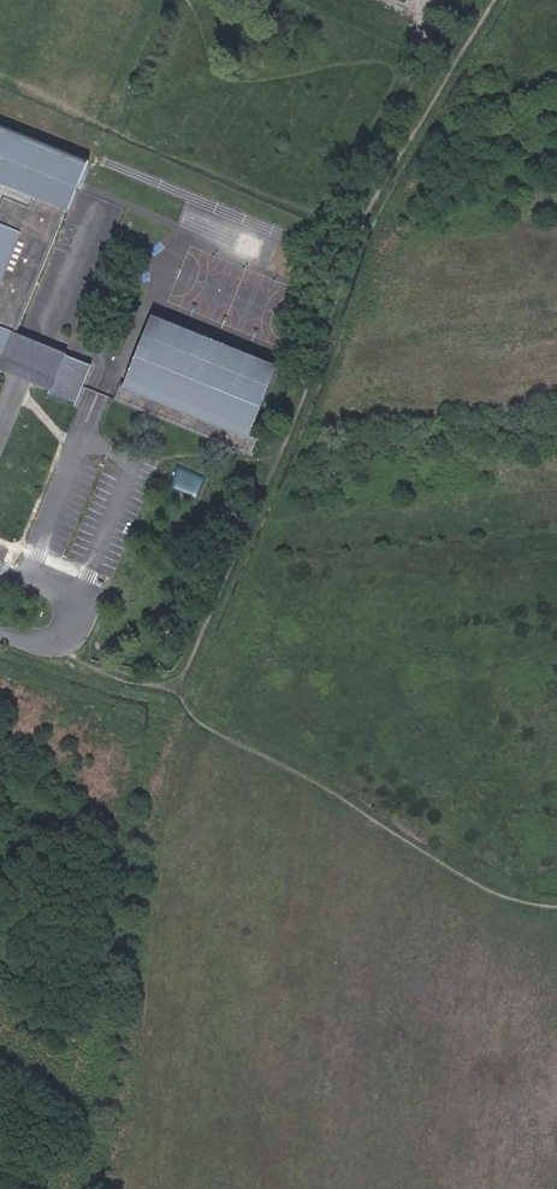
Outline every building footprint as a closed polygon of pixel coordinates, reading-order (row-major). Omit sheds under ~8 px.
[(75,189),(71,188),(75,180),(78,181),(80,182),(88,161),(0,125),(0,183),(7,186),(3,196),(0,204),(0,359),(11,331),(16,333),(75,189)] [(251,436),(279,366),(152,314),(124,384),(121,383),(114,400),(250,456),(255,442),(257,439),(251,436)] [(64,354),(65,353),(16,333),(11,331),(0,359),(0,370),(1,370),(7,356),(55,376),(64,354)] [(82,386),(91,365),(64,354),(55,376),(49,390),(47,395),(74,406),(82,386)] [(49,390),(55,376),(7,356),(1,370),(49,390)] [(200,494),(206,473),(177,465),(171,487),(200,494)]
